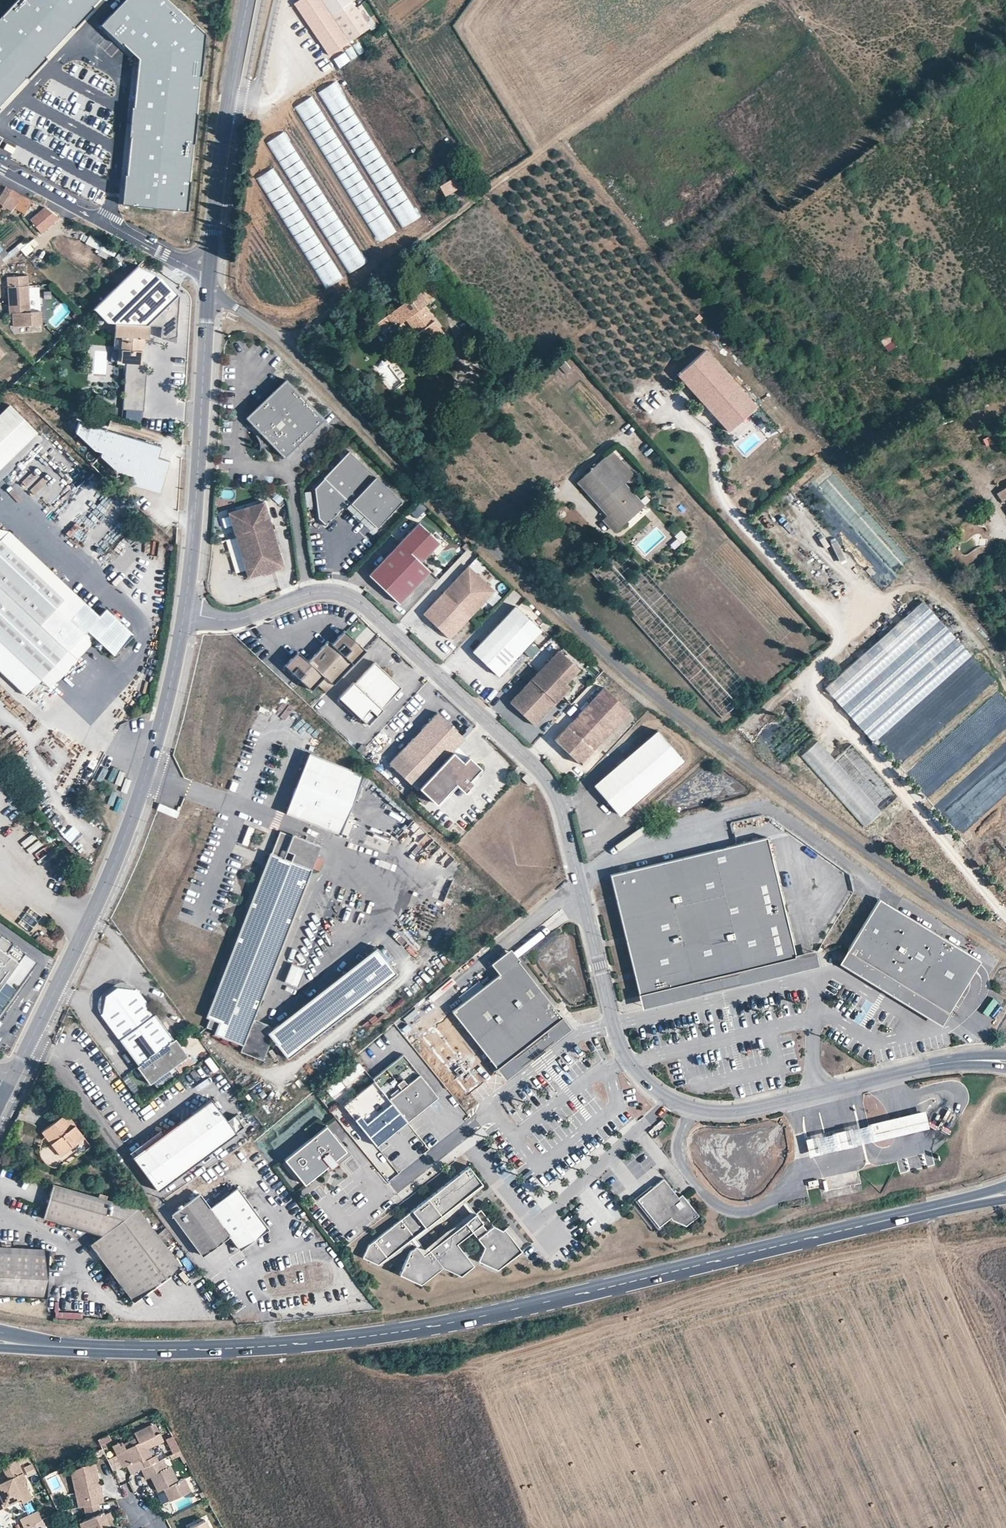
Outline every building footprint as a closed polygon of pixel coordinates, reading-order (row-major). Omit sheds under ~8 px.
[(0,16),(0,107),(101,0),(15,0),(0,16)] [(99,25),(135,59),(120,202),(187,210),(205,35),(169,0),(122,0),(99,25)] [(321,0),(301,0),(294,5),(312,31),(328,55),(349,42),(321,0)] [(349,42),(368,29),(349,0),(321,0),(349,42)] [(358,8),(365,19),(369,17),(362,5),(358,8)] [(339,69),(351,61),(345,52),(333,60),(339,69)] [(744,125),(733,130),(736,136),(747,131),(744,125)] [(42,182),(45,176),(18,164),(16,169),(42,182)] [(48,169),(44,184),(51,186),(55,171),(48,169)] [(438,187),(445,198),(463,186),(456,175),(438,187)] [(16,203),(26,209),(30,200),(10,190),(4,201),(14,206),(16,203)] [(31,220),(42,233),(57,221),(46,207),(31,220)] [(158,338),(166,339),(173,335),(174,295),(160,280),(132,267),(90,309),(106,324),(114,324),(148,326),(159,327),(158,338)] [(29,310),(27,274),(6,275),(8,304),(11,304),(11,312),(12,324),(41,323),(40,310),(29,310)] [(404,320),(425,347),(444,333),(423,305),(431,299),(422,287),(377,322),(371,327),(377,335),(383,330),(391,324),(394,328),(404,320)] [(122,363),(141,364),(143,338),(148,338),(148,326),(114,324),(114,336),(121,336),(119,363),(122,363)] [(892,336),(881,340),(885,352),(896,349),(892,336)] [(676,374),(728,431),(755,406),(704,349),(676,374)] [(144,364),(141,364),(122,363),(120,408),(142,409),(143,382),(144,364)] [(286,380),(247,419),(286,458),(325,419),(286,380)] [(11,407),(0,418),(0,472),(38,435),(11,407)] [(80,424),(77,435),(97,452),(104,455),(103,458),(119,473),(135,478),(133,486),(162,495),(171,463),(159,460),(161,454),(163,448),(80,424)] [(402,501),(350,450),(315,486),(318,516),(325,523),(348,500),(376,527),(402,501)] [(577,482),(607,516),(603,520),(615,534),(646,506),(626,483),(632,478),(610,453),(577,482)] [(994,495),(1000,503),(1002,501),(1005,507),(1005,487),(994,495)] [(264,502),(228,512),(248,578),(283,567),(264,502)] [(411,514),(418,520),(427,510),(420,504),(411,514)] [(398,604),(429,571),(420,562),(439,542),(418,522),(368,575),(398,604)] [(675,536),(681,544),(688,539),(682,530),(675,536)] [(58,600),(67,590),(4,532),(0,536),(0,544),(58,600)] [(38,680),(86,630),(93,637),(110,653),(129,633),(102,607),(94,616),(83,605),(67,590),(58,600),(0,544),(0,644),(38,680)] [(449,639),(494,591),(468,566),(423,614),(449,639)] [(973,655),(923,600),(827,686),(877,742),(973,655)] [(515,606),(472,651),(498,675),(541,630),(515,606)] [(93,637),(86,630),(38,680),(46,687),(93,637)] [(333,684),(366,650),(344,630),(331,644),(328,640),(308,661),(298,651),(285,665),(311,689),(324,676),(333,684)] [(38,680),(0,644),(0,673),(24,695),(38,680)] [(565,683),(578,669),(559,650),(509,702),(534,725),(570,687),(565,683)] [(382,708),(401,687),(374,662),(354,683),(353,681),(338,697),(368,725),(383,709),(382,708)] [(977,663),(970,670),(979,679),(961,696),(969,704),(993,681),(977,663)] [(580,764),(630,711),(604,687),(554,740),(580,764)] [(389,764),(416,789),(418,787),(452,751),(457,746),(464,738),(437,713),(389,764)] [(661,733),(597,788),(622,817),(685,762),(661,733)] [(869,825),(884,809),(815,743),(799,759),(869,825)] [(457,746),(452,751),(463,762),(468,756),(457,746)] [(346,820),(366,771),(311,749),(292,798),(293,799),(289,809),(300,813),(300,815),(329,826),(329,825),(341,829),(345,819),(346,820)] [(463,762),(452,751),(418,787),(436,803),(454,783),(459,788),(468,779),(480,767),(468,756),(463,762)] [(532,781),(526,774),(521,778),(528,784),(532,781)] [(468,779),(459,788),(463,792),(472,782),(468,779)] [(176,818),(178,812),(161,805),(158,810),(176,818)] [(344,836),(349,837),(352,823),(347,822),(344,836)] [(323,847),(295,836),(295,838),(283,833),(274,855),(314,871),(323,847)] [(796,958),(767,837),(610,875),(639,996),(703,981),(705,991),(724,986),(722,976),(796,958)] [(274,855),(273,855),(209,1018),(213,1019),(209,1028),(218,1032),(217,1035),(244,1045),(254,1021),(314,871),(274,855)] [(953,1004),(980,960),(879,898),(846,952),(889,978),(884,987),(901,997),(906,988),(947,1014),(953,1004)] [(0,939),(0,1009),(33,964),(0,939)] [(517,960),(509,950),(500,957),(507,967),(517,960)] [(275,1032),(271,1035),(274,1039),(290,1059),(399,976),(380,952),(275,1032)] [(889,978),(846,952),(841,961),(887,989),(942,1023),(947,1014),(906,988),(901,997),(884,987),(889,978)] [(507,967),(500,957),(491,964),(499,974),(452,1011),(498,1070),(523,1050),(529,1058),(535,1053),(544,1046),(538,1038),(563,1019),(517,960),(507,967)] [(703,981),(639,996),(642,1007),(719,988),(799,969),(796,958),(722,976),(724,986),(705,991),(703,981)] [(297,987),(305,970),(293,964),(285,982),(297,987)] [(175,1035),(137,983),(135,984),(118,981),(111,986),(106,990),(103,1007),(101,1008),(139,1060),(137,1061),(150,1079),(189,1050),(176,1034),(175,1035)] [(998,1018),(1005,1004),(991,997),(984,1011),(998,1018)] [(570,1027),(563,1019),(538,1038),(544,1046),(570,1027)] [(270,1026),(254,1021),(244,1045),(242,1053),(264,1062),(274,1039),(271,1035),(275,1032),(270,1026)] [(529,1058),(523,1050),(498,1070),(504,1078),(529,1058)] [(403,1056),(374,1080),(408,1121),(437,1097),(403,1056)] [(472,1092),(489,1078),(482,1070),(466,1083),(472,1092)] [(327,1091),(334,1098),(354,1079),(348,1072),(327,1091)] [(408,1121),(374,1080),(344,1105),(377,1145),(407,1122),(408,1121)] [(157,1191),(236,1134),(228,1123),(212,1100),(185,1119),(132,1157),(157,1191)] [(904,1116),(867,1125),(871,1143),(908,1134),(930,1129),(925,1111),(904,1116)] [(51,1144),(61,1157),(84,1140),(67,1116),(55,1125),(44,1132),(51,1144)] [(245,1128),(235,1116),(228,1123),(236,1134),(245,1128)] [(824,1135),(806,1140),(810,1157),(827,1153),(868,1143),(871,1143),(867,1125),(864,1126),(824,1135)] [(283,1160),(305,1186),(346,1152),(325,1126),(283,1160)] [(369,1245),(364,1258),(381,1266),(412,1245),(416,1248),(409,1253),(400,1276),(420,1286),(444,1269),(460,1276),(473,1266),(457,1245),(472,1233),(484,1249),(478,1263),(498,1270),(520,1253),(503,1231),(493,1228),(480,1211),(476,1213),(467,1201),(482,1189),(469,1168),(369,1245)] [(663,1179),(635,1201),(658,1228),(670,1217),(672,1220),(685,1226),(697,1216),(682,1195),(679,1198),(663,1179)] [(88,1243),(131,1299),(179,1264),(134,1207),(52,1184),(47,1200),(42,1216),(100,1233),(88,1243)] [(200,1256),(228,1235),(239,1249),(265,1231),(235,1189),(209,1208),(199,1194),(181,1207),(171,1214),(200,1256)] [(45,1294),(47,1247),(0,1245),(0,1292),(45,1294)] [(82,1319),(82,1312),(60,1313),(59,1302),(54,1302),(55,1320),(82,1319)] [(159,1434),(155,1425),(150,1427),(154,1436),(159,1434)] [(154,1436),(150,1427),(133,1435),(135,1441),(137,1444),(124,1451),(123,1452),(115,1456),(120,1468),(121,1469),(139,1461),(143,1468),(157,1462),(155,1457),(151,1459),(147,1450),(163,1443),(159,1434),(154,1436)] [(172,1455),(180,1452),(174,1437),(167,1439),(172,1455)] [(111,1447),(115,1456),(123,1452),(124,1451),(137,1444),(135,1441),(122,1447),(120,1443),(111,1447)] [(120,1468),(115,1456),(106,1460),(112,1472),(120,1468)] [(166,1468),(162,1460),(157,1462),(143,1468),(140,1470),(144,1479),(149,1477),(156,1492),(162,1490),(168,1502),(189,1491),(183,1478),(176,1481),(169,1467),(166,1468)] [(6,1508),(5,1506),(20,1498),(21,1501),(22,1504),(31,1500),(24,1484),(26,1483),(15,1462),(1,1468),(6,1479),(7,1481),(0,1485),(0,1511),(6,1508)] [(70,1479),(76,1507),(81,1507),(85,1506),(96,1504),(101,1503),(99,1496),(96,1496),(94,1486),(97,1486),(95,1474),(93,1465),(81,1468),(69,1473),(70,1479)] [(5,1506),(6,1508),(21,1501),(20,1498),(5,1506)] [(85,1506),(81,1507),(83,1519),(82,1519),(82,1520),(80,1521),(79,1522),(79,1524),(79,1526),(79,1527),(80,1527),(108,1527),(112,1526),(106,1514),(102,1516),(100,1512),(97,1513),(96,1504),(85,1506)] [(18,1519),(22,1527),(25,1526),(40,1519),(36,1510),(18,1519)] [(40,1519),(25,1526),(26,1527),(44,1527),(40,1519)] [(204,1520),(188,1527),(209,1527),(204,1520)]
